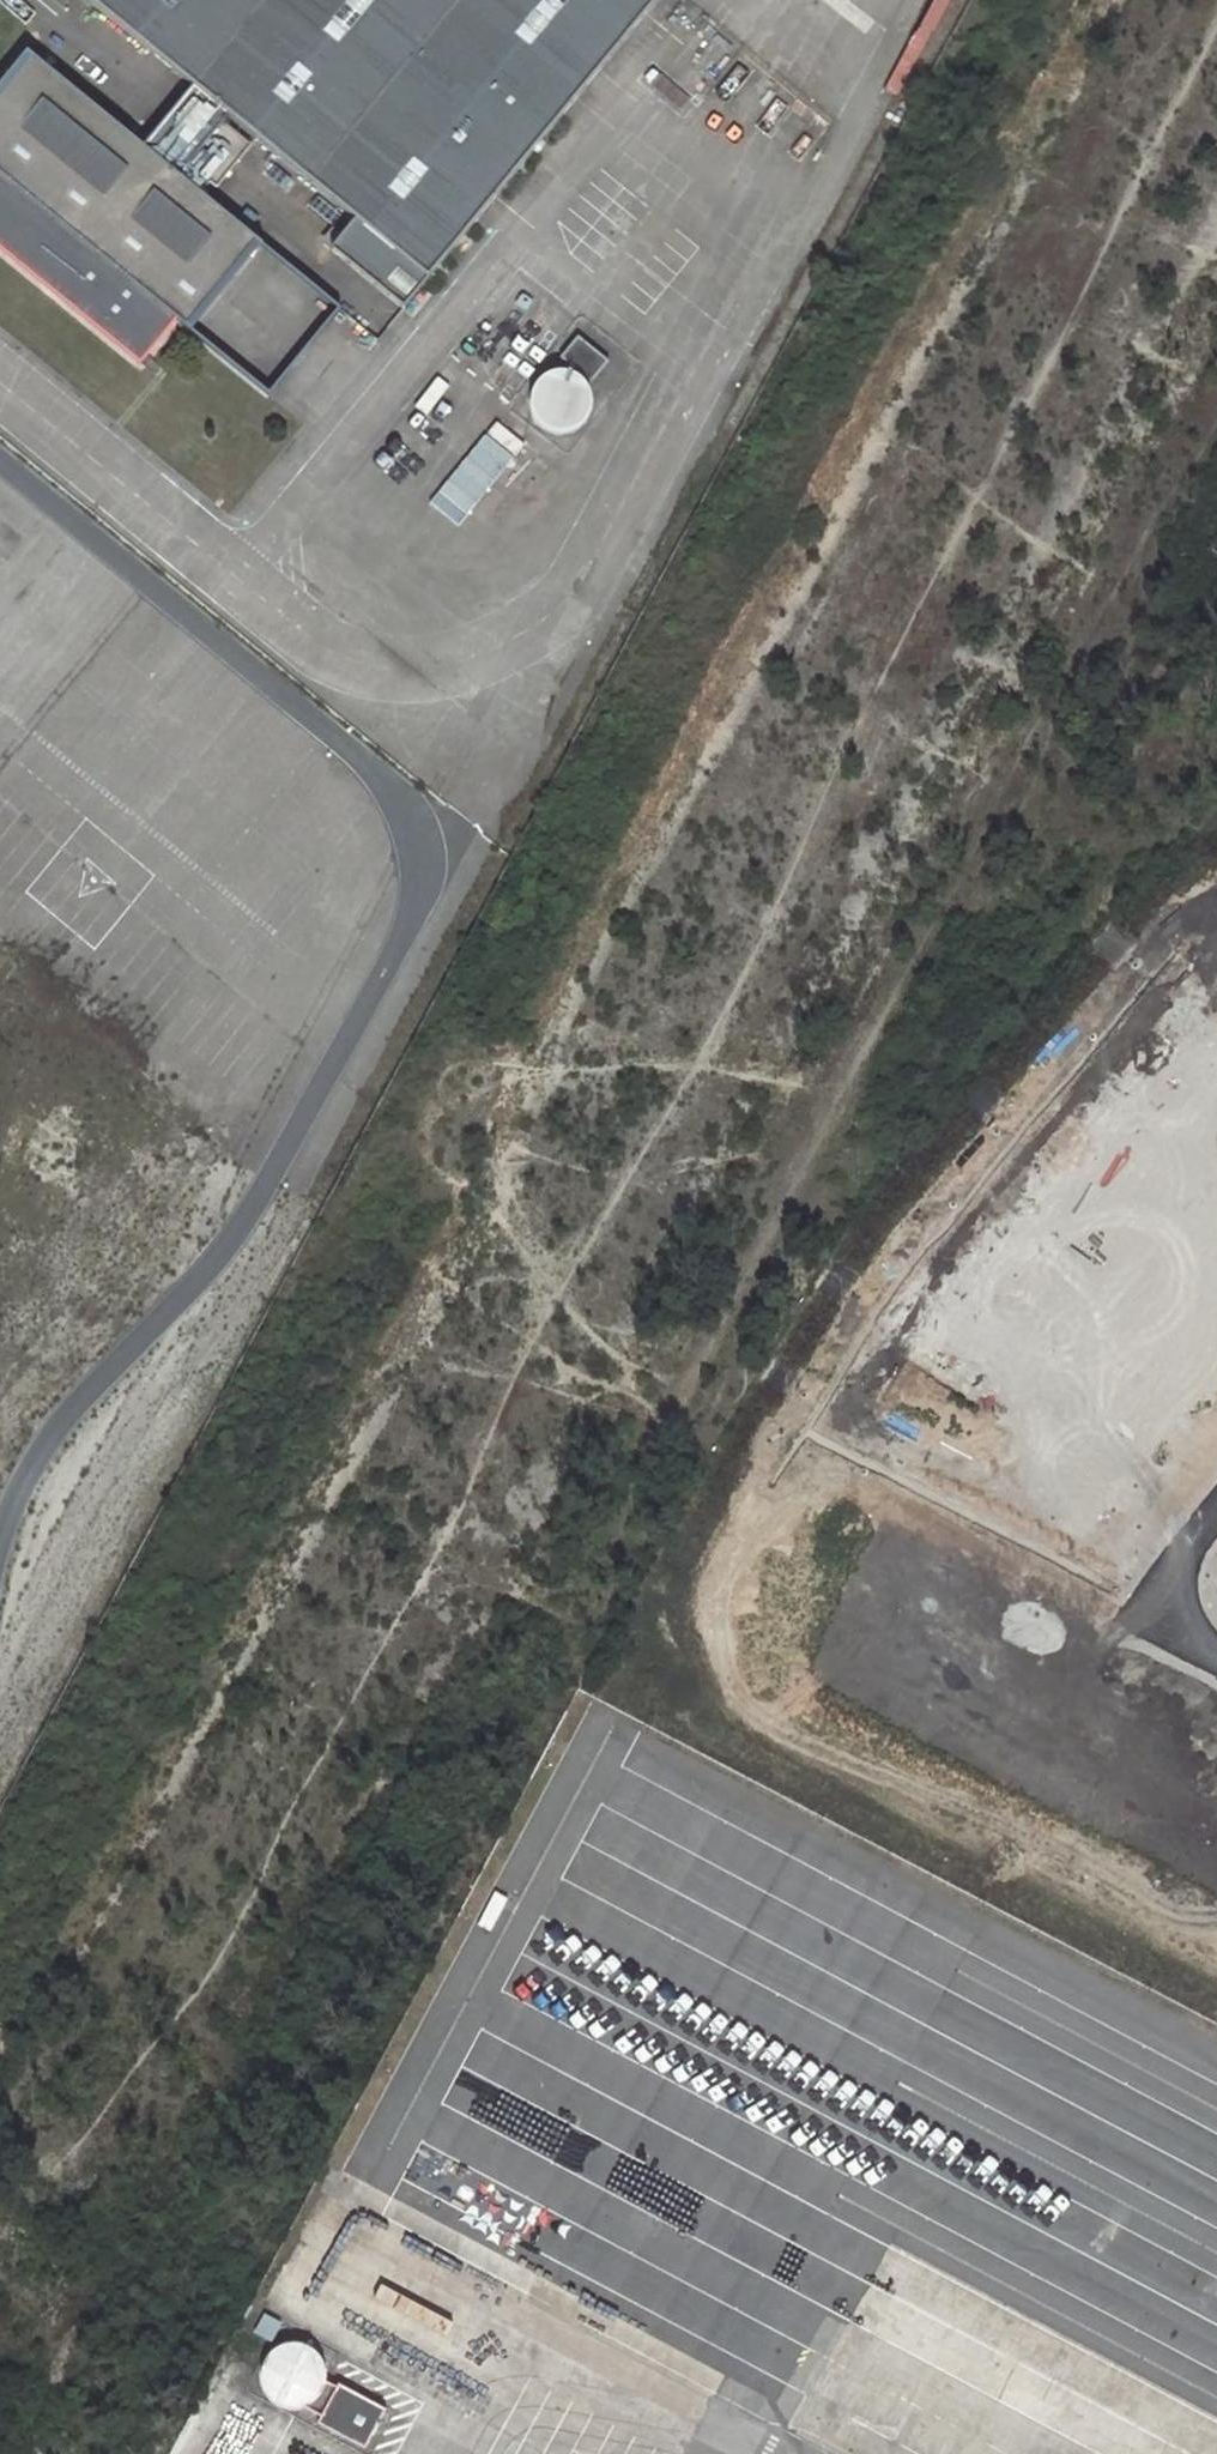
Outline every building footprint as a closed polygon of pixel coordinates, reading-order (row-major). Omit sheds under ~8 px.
[(195,85),(231,115),(430,279),(658,0),(92,0),(195,85)] [(30,51),(0,87),(0,245),(143,362),(179,318),(271,394),(343,307),(203,193),(146,146),(140,142),(30,51)] [(231,115),(195,85),(146,146),(203,193),(213,181),(219,187),(255,144),(226,121),(231,115)] [(583,440),(601,384),(543,365),(525,421),(583,440)] [(384,2408),(337,2380),(332,2387),(313,2377),(311,2371),(308,2365),(303,2361),(297,2357),(291,2356),(281,2356),(272,2360),(267,2365),(262,2374),(261,2383),(263,2393),(269,2401),(277,2406),(283,2408),(290,2408),(299,2405),(317,2415),(314,2422),(361,2448),(384,2408)]
